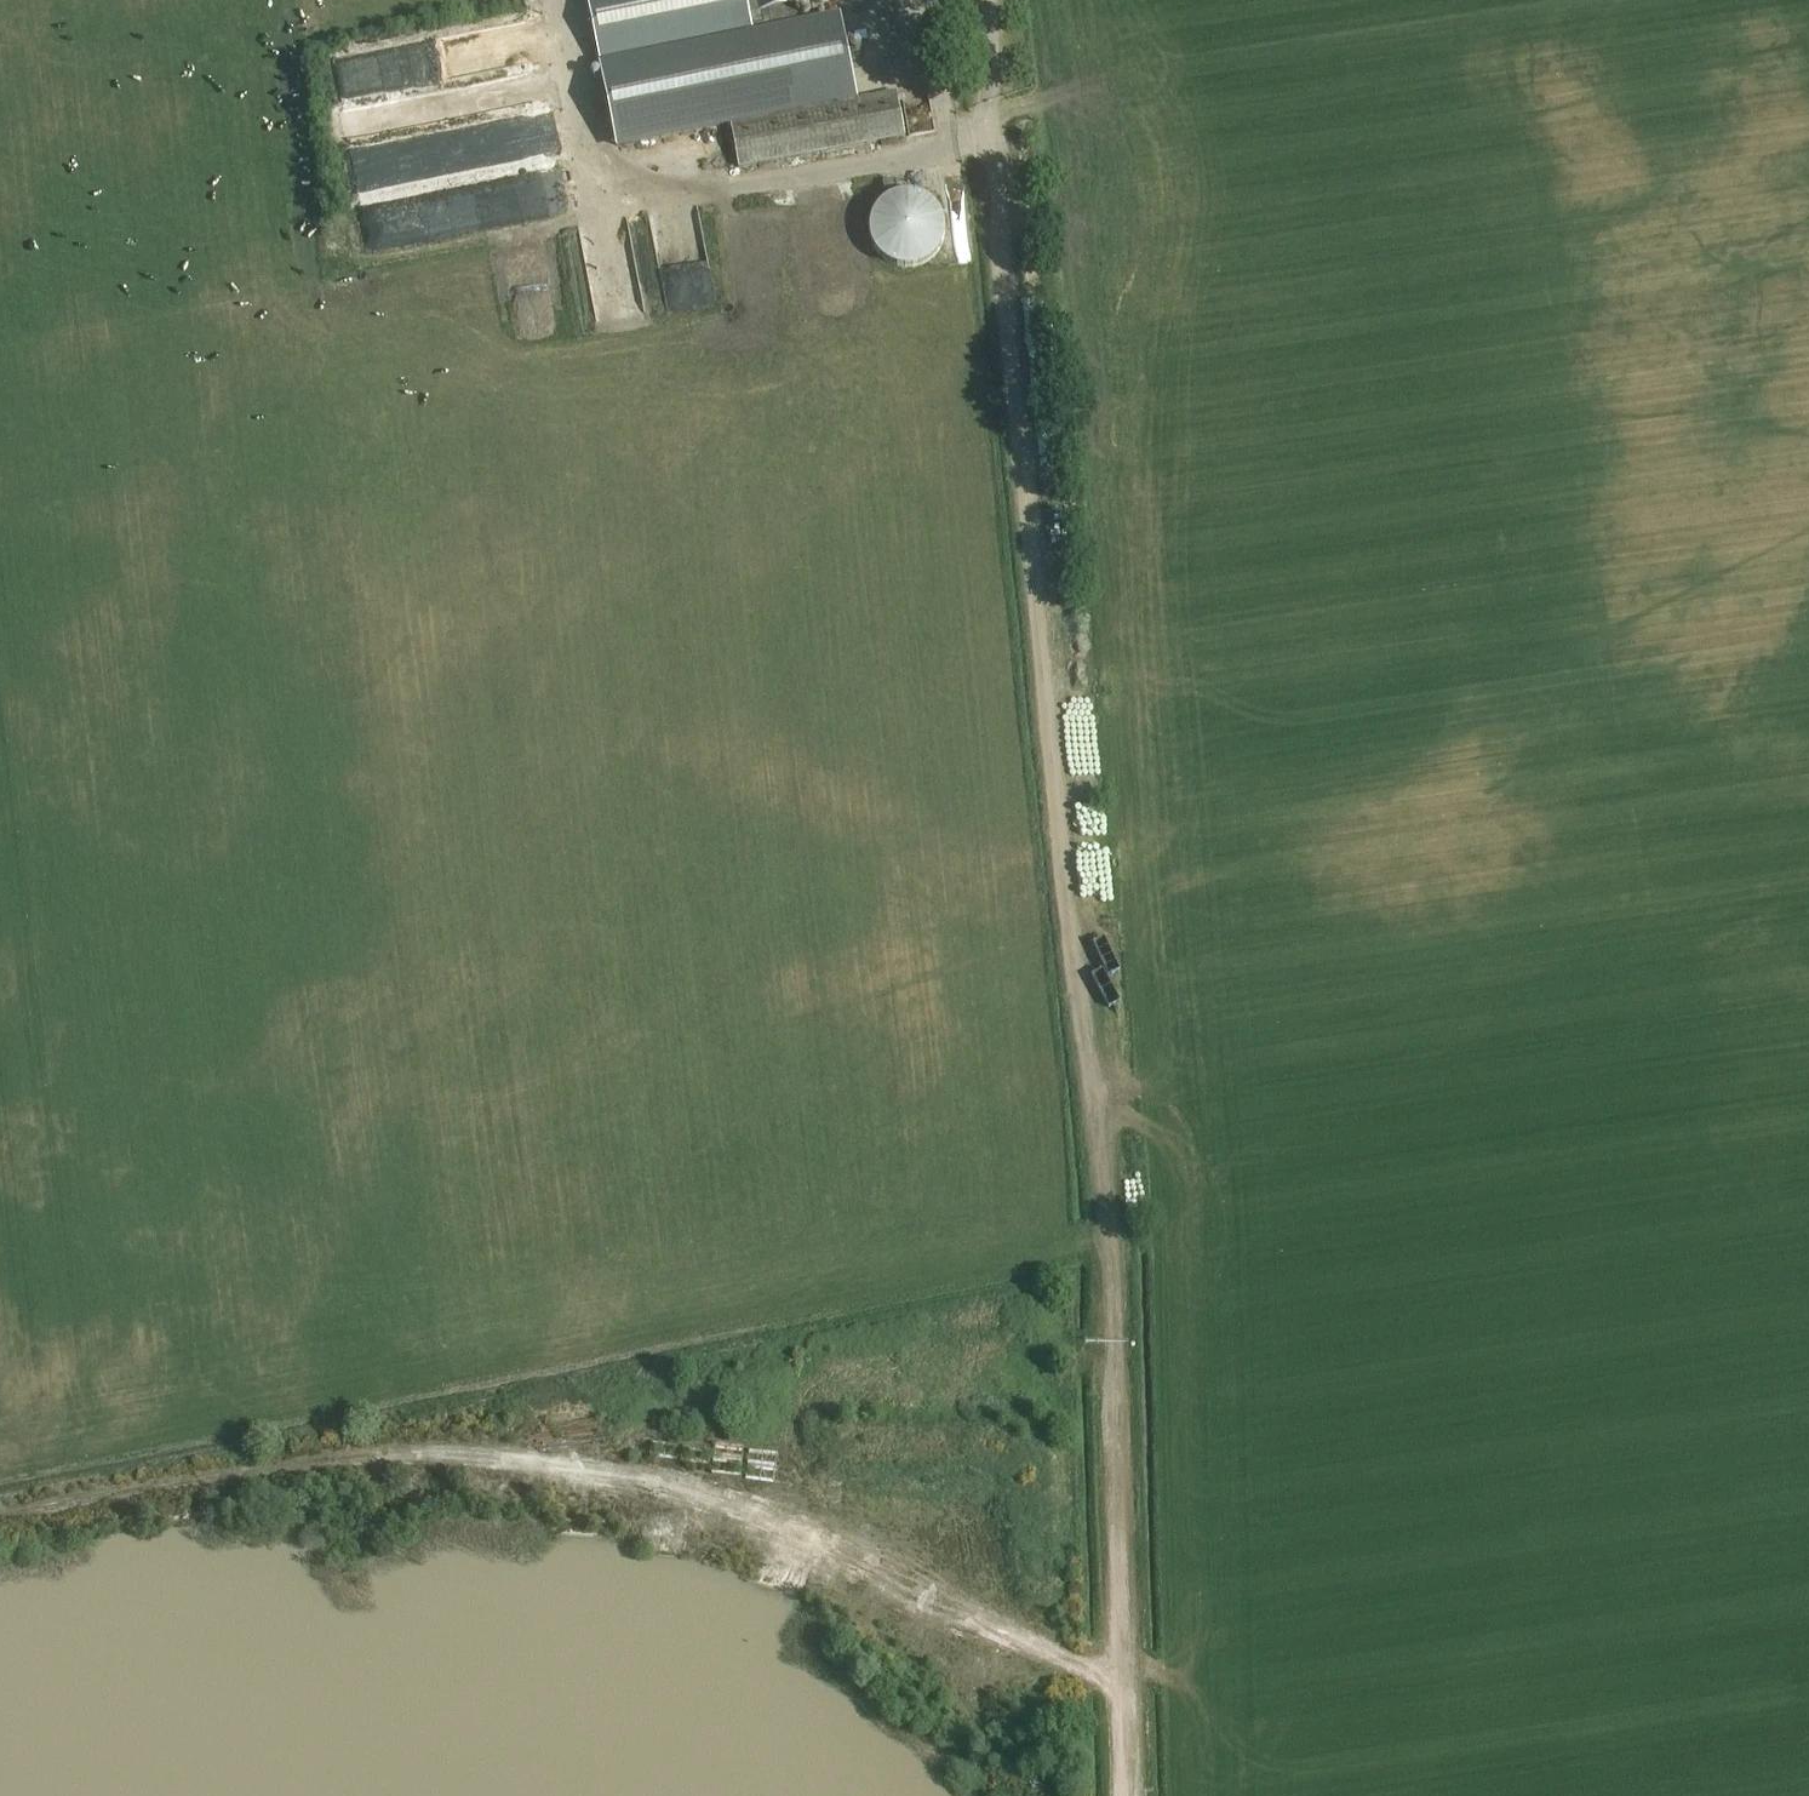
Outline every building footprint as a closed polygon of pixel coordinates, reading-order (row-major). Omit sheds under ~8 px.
[(739,167),(905,137),(897,94),(857,102),(840,20),(799,28),(793,0),(588,0),(618,147),(730,124),(739,167)] [(504,146),(348,173),(354,205),(521,176),(518,159),(507,161),(504,146)] [(569,192),(358,239),(366,272),(577,225),(569,192)] [(732,1517),(728,1531),(751,1537),(755,1524),(732,1517)] [(924,1532),(920,1551),(936,1554),(940,1535),(924,1532)] [(801,1583),(797,1594),(818,1602),(822,1591),(801,1583)]
